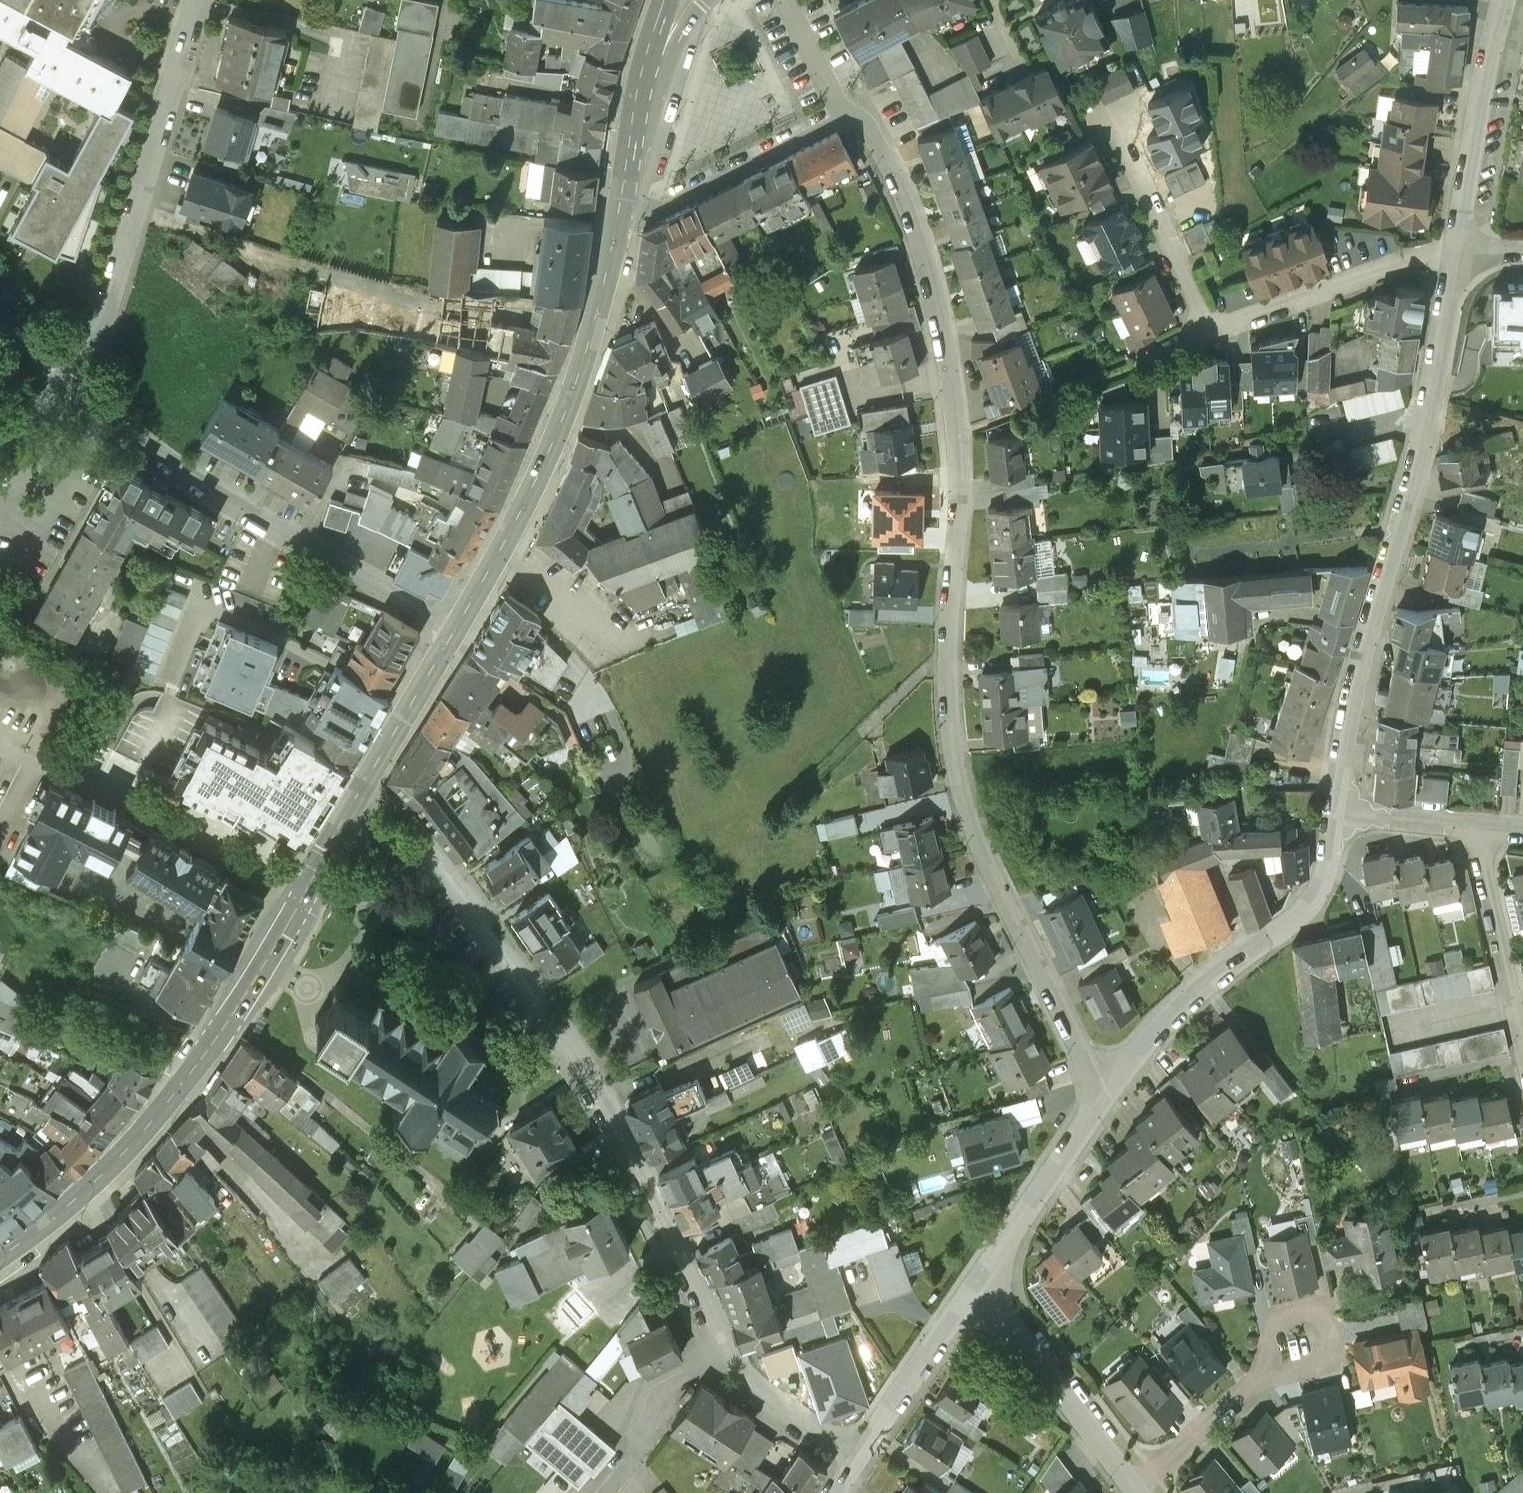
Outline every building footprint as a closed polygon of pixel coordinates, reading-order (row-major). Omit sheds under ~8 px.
[(133,71),(92,49),(96,43),(91,23),(90,23),(102,0),(0,0),(0,26),(37,46),(27,63),(26,66),(56,82),(101,106),(107,95),(117,100),(133,71)] [(430,0),(402,0),(397,26),(400,27),(383,107),(417,114),(434,33),(432,32),(439,2),(430,0)] [(532,16),(628,35),(639,0),(638,0),(603,0),(602,3),(582,0),(535,0),(532,16)] [(833,11),(856,54),(876,43),(896,33),(918,22),(919,21),(907,0),(855,0),(833,11)] [(919,21),(918,22),(924,23),(927,22),(932,24),(936,22),(934,19),(964,5),(965,9),(969,7),(971,2),(976,0),(907,0),(919,21)] [(1086,0),(1067,0),(1065,1),(1065,0),(1060,0),(1052,4),(1054,7),(1037,15),(1042,27),(1040,28),(1051,51),(1054,50),(1061,66),(1072,61),(1078,62),(1095,54),(1097,48),(1107,43),(1099,27),(1103,26),(1092,3),(1088,4),(1086,0)] [(1402,27),(1434,28),(1450,29),(1452,6),(1453,6),(1453,5),(1398,2),(1396,27),(1402,27)] [(366,6),(360,30),(380,34),(386,12),(366,6)] [(1452,6),(1450,29),(1465,30),(1468,6),(1453,6),(1452,6)] [(1152,38),(1145,10),(1111,19),(1125,45),(1152,38)] [(619,61),(628,35),(532,16),(507,11),(504,25),(512,26),(504,62),(536,68),(542,36),(580,42),(589,44),(587,53),(619,61)] [(286,31),(234,18),(219,81),(271,94),(286,31)] [(1401,45),(1413,47),(1422,48),(1423,41),(1432,42),(1434,28),(1402,27),(1401,45)] [(1434,28),(1432,42),(1431,51),(1463,55),(1465,30),(1450,29),(1434,28)] [(352,125),(377,131),(397,38),(372,33),(352,125)] [(896,33),(876,43),(893,77),(915,66),(899,35),(897,37),(896,33)] [(966,70),(968,74),(990,63),(976,34),(949,48),(966,70)] [(580,42),(577,50),(586,53),(589,44),(580,42)] [(1402,59),(1396,64),(1403,72),(1413,65),(1413,47),(1401,45),(1402,59)] [(1375,61),(1364,47),(1336,70),(1357,96),(1369,85),(1388,70),(1385,67),(1378,59),(1375,61)] [(608,94),(619,61),(587,53),(586,53),(577,50),(569,69),(579,76),(575,89),(608,94)] [(1428,77),(1453,80),(1460,81),(1463,55),(1431,51),(1428,77)] [(0,66),(0,122),(25,136),(26,135),(47,96),(56,82),(26,66),(27,63),(7,52),(0,66)] [(1393,60),(1385,67),(1388,70),(1396,64),(1393,60)] [(1178,65),(1166,66),(1168,76),(1179,75),(1178,65)] [(920,77),(915,66),(893,77),(898,88),(920,77)] [(1023,77),(1042,117),(1052,113),(1050,109),(1065,102),(1055,82),(1053,84),(1045,67),(1023,77)] [(563,69),(536,68),(534,78),(560,83),(563,69)] [(1133,88),(1123,68),(1094,81),(1104,102),(1133,88)] [(1414,86),(1439,89),(1452,91),(1453,80),(1428,77),(1415,75),(1414,86)] [(934,107),(939,117),(948,114),(981,102),(976,91),(969,76),(929,95),(929,97),(934,107)] [(925,87),(920,77),(898,88),(903,98),(925,87)] [(1001,88),(1018,124),(1030,118),(1032,122),(1042,117),(1023,77),(1001,88)] [(1201,116),(1187,86),(1148,104),(1161,133),(1147,139),(1159,165),(1204,144),(1193,120),(1201,116)] [(1412,98),(1434,101),(1434,102),(1437,102),(1439,89),(1414,86),(1412,98)] [(929,95),(925,87),(903,98),(908,108),(929,97),(929,95)] [(1001,88),(980,98),(996,134),(1018,124),(1001,88)] [(598,170),(608,94),(575,89),(573,105),(506,95),(505,97),(499,121),(471,116),(440,110),(435,133),(537,152),(535,160),(546,162),(598,170)] [(499,121),(505,97),(476,92),(471,116),(499,121)] [(289,98),(271,94),(268,105),(270,106),(287,110),(289,98)] [(7,236),(28,243),(31,238),(37,242),(35,245),(76,258),(102,181),(97,179),(134,110),(117,100),(107,95),(101,106),(69,164),(49,153),(47,146),(26,135),(25,136),(0,122),(0,165),(28,180),(33,179),(37,181),(7,236)] [(1391,118),(1391,119),(1425,124),(1431,125),(1434,102),(1434,101),(1412,98),(1394,95),(1391,118)] [(929,97),(908,108),(913,118),(934,107),(929,97)] [(270,106),(268,105),(265,104),(253,119),(251,125),(265,123),(289,131),(295,112),(287,110),(270,106)] [(934,107),(913,118),(918,128),(939,117),(934,107)] [(253,119),(219,108),(208,145),(229,151),(227,156),(246,162),(254,138),(248,136),(251,125),(253,119)] [(939,117),(918,128),(922,137),(953,126),(948,114),(939,117)] [(1385,117),(1381,142),(1422,148),(1425,124),(1391,119),(1391,118),(1385,117)] [(966,121),(953,126),(963,153),(976,149),(966,121)] [(953,126),(922,137),(919,138),(929,166),(963,153),(953,126)] [(837,131),(787,156),(804,192),(855,166),(837,131)] [(1101,163),(1091,141),(1041,165),(1051,187),(1101,163)] [(1378,166),(1418,172),(1418,171),(1422,148),(1381,142),(1378,166)] [(972,180),(963,153),(929,166),(938,192),(972,180)] [(859,154),(853,157),(858,167),(864,164),(859,154)] [(412,175),(322,155),(316,181),(394,198),(395,195),(407,198),(412,175)] [(787,156),(744,178),(761,212),(767,225),(810,203),(804,192),(787,156)] [(542,196),(546,162),(535,160),(531,194),(542,196)] [(1206,181),(1197,161),(1164,176),(1174,196),(1206,181)] [(593,204),(598,170),(546,162),(542,196),(593,204)] [(1087,196),(1109,186),(1112,184),(1101,163),(1051,187),(1061,208),(1087,196)] [(1418,171),(1418,172),(1378,166),(1369,164),(1363,213),(1394,217),(1394,215),(1426,219),(1430,188),(1426,187),(1427,182),(1429,182),(1430,173),(1418,171)] [(251,190),(193,171),(182,204),(182,205),(201,211),(216,216),(215,218),(238,225),(238,224),(240,224),(251,190)] [(744,178),(697,206),(713,241),(726,233),(761,212),(744,178)] [(981,206),(972,180),(938,192),(948,218),(981,206)] [(873,182),(864,186),(871,200),(879,195),(873,182)] [(1092,207),(1114,197),(1109,186),(1087,196),(1092,207)] [(1097,218),(1119,207),(1114,197),(1092,207),(1097,218)] [(201,211),(182,205),(182,204),(179,203),(175,215),(197,223),(201,211)] [(817,203),(812,206),(818,219),(824,217),(817,203)] [(1147,247),(1126,204),(1119,207),(1097,218),(1083,225),(1089,237),(1099,258),(1103,268),(1117,261),(1140,250),(1147,247)] [(1344,206),(1327,204),(1325,217),(1342,220),(1344,206)] [(697,206),(664,220),(678,257),(701,249),(708,264),(699,268),(709,290),(731,280),(713,241),(697,206)] [(991,233),(981,206),(948,218),(957,244),(986,234),(986,235),(991,233)] [(580,298),(591,222),(545,217),(540,251),(536,250),(530,295),(547,296),(558,297),(580,298)] [(678,257),(664,220),(643,229),(636,277),(660,262),(661,263),(678,257)] [(1202,223),(1182,232),(1192,254),(1223,239),(1214,220),(1203,225),(1202,223)] [(1314,232),(1310,220),(1242,245),(1247,257),(1245,262),(1251,278),(1255,279),(1259,291),(1327,265),(1323,255),(1325,250),(1319,233),(1314,232)] [(468,267),(472,225),(437,221),(431,287),(445,288),(494,292),(519,294),(521,271),(468,267)] [(713,241),(731,280),(733,284),(747,278),(726,233),(713,241)] [(212,248),(208,253),(182,234),(160,262),(218,307),(245,273),(212,248)] [(986,235),(986,234),(957,244),(952,246),(961,273),(995,261),(986,235)] [(1088,263),(1099,258),(1089,237),(1078,242),(1088,263)] [(889,259),(890,260),(900,257),(896,244),(873,251),(877,263),(889,259)] [(1130,269),(1145,262),(1140,250),(1117,261),(1123,272),(1130,269)] [(1135,279),(1153,271),(1157,270),(1152,258),(1145,262),(1130,269),(1135,279)] [(862,295),(897,284),(890,260),(889,259),(877,263),(855,270),(862,295)] [(1004,287),(995,261),(961,273),(970,299),(1004,287)] [(660,262),(636,277),(654,302),(675,289),(673,286),(661,263),(660,262)] [(1153,271),(1135,279),(1113,290),(1124,312),(1167,291),(1163,283),(1160,285),(1153,271)] [(698,275),(673,286),(675,289),(691,319),(696,328),(721,317),(698,275)] [(1015,283),(1004,287),(1010,304),(1021,300),(1015,283)] [(1493,286),(1492,339),(1522,340),(1522,283),(1508,283),(1508,286),(1493,286)] [(905,307),(897,284),(862,295),(870,319),(892,312),(905,308),(905,307)] [(1417,332),(1424,289),(1397,286),(1395,296),(1378,293),(1377,298),(1368,301),(1364,326),(1383,329),(1384,329),(1417,332)] [(1010,304),(1004,287),(970,299),(979,325),(990,321),(1013,313),(1010,304)] [(457,349),(487,355),(518,360),(523,361),(530,330),(491,322),(494,292),(445,288),(442,315),(441,317),(436,345),(444,346),(457,349)] [(306,312),(320,315),(325,292),(311,289),(306,312)] [(691,319),(675,289),(654,302),(674,329),(691,319)] [(1167,291),(1124,312),(1133,332),(1134,333),(1152,324),(1174,314),(1169,303),(1171,298),(1167,291)] [(357,329),(370,332),(377,303),(325,292),(320,315),(316,333),(357,329)] [(558,297),(547,296),(537,332),(548,334),(558,297)] [(570,338),(580,298),(558,297),(548,334),(570,338)] [(418,341),(424,314),(377,303),(370,332),(418,341)] [(905,307),(905,308),(892,312),(895,323),(917,316),(913,305),(905,307)] [(892,312),(870,319),(877,339),(906,330),(907,332),(920,328),(917,316),(895,323),(892,312)] [(1019,332),(1013,313),(990,321),(996,340),(1014,334),(1019,332)] [(436,345),(441,317),(424,314),(418,341),(436,345)] [(635,329),(637,334),(651,369),(655,379),(666,374),(663,365),(671,362),(654,321),(635,329)] [(1152,324),(1134,333),(1133,332),(1126,335),(1132,347),(1157,335),(1152,324)] [(1308,358),(1328,350),(1333,348),(1333,327),(1320,327),(1320,332),(1309,332),(1308,357),(1308,358)] [(1412,364),(1417,332),(1384,329),(1383,329),(1378,361),(1412,364)] [(557,368),(570,338),(548,334),(537,332),(530,330),(523,361),(557,368)] [(907,332),(906,330),(877,339),(872,341),(871,341),(853,347),(856,355),(855,356),(855,357),(855,359),(855,360),(856,361),(857,362),(858,363),(859,363),(866,386),(919,369),(907,332)] [(1297,333),(1272,339),(1275,387),(1295,386),(1296,358),(1296,351),(1292,347),(1297,333)] [(612,345),(598,388),(637,386),(642,373),(651,369),(637,334),(612,345)] [(971,357),(976,357),(1017,342),(1014,334),(996,340),(988,340),(971,340),(971,357)] [(1259,344),(1250,346),(1251,361),(1252,388),(1275,387),(1272,339),(1259,341),(1259,344)] [(1026,364),(1017,342),(976,357),(982,371),(985,369),(989,378),(1026,364)] [(457,349),(444,346),(439,368),(453,370),(457,349)] [(493,430),(498,416),(476,410),(487,355),(457,349),(453,370),(445,410),(472,417),(470,424),(492,430),(493,430)] [(1307,388),(1327,389),(1328,350),(1308,358),(1307,385),(1307,388)] [(592,375),(601,377),(607,354),(598,351),(592,375)] [(706,363),(683,375),(687,389),(693,402),(729,384),(715,358),(712,360),(709,354),(703,357),(706,363)] [(324,371),(343,383),(351,369),(332,357),(324,371)] [(1214,357),(1202,361),(1205,419),(1212,416),(1218,414),(1223,411),(1229,409),(1228,383),(1227,360),(1214,361),(1214,357)] [(1307,385),(1308,358),(1308,357),(1296,358),(1295,386),(1307,385)] [(548,388),(557,368),(523,361),(518,360),(510,377),(522,379),(548,388)] [(1180,398),(1182,425),(1188,424),(1194,422),(1199,421),(1205,419),(1202,361),(1191,365),(1191,369),(1179,370),(1180,398)] [(1239,382),(1240,382),(1240,388),(1241,388),(1252,388),(1251,361),(1238,361),(1239,382)] [(1412,364),(1378,361),(1375,378),(1398,377),(1399,383),(1409,381),(1412,364)] [(1026,364),(989,378),(992,387),(988,389),(993,401),(993,403),(1006,398),(1012,395),(1019,399),(1029,395),(1032,390),(1039,387),(1030,362),(1026,364)] [(311,374),(344,393),(337,406),(360,418),(371,398),(343,383),(324,371),(316,367),(311,374)] [(835,373),(799,384),(814,433),(851,422),(835,373)] [(279,430),(277,433),(304,448),(325,411),(332,415),(337,406),(344,393),(311,374),(279,430)] [(1099,402),(1126,400),(1128,377),(1098,391),(1099,402)] [(1365,390),(1399,383),(1398,377),(1375,378),(1365,379),(1365,390)] [(542,402),(548,388),(522,379),(517,394),(542,402)] [(1365,390),(1365,379),(1327,389),(1307,388),(1306,416),(1339,398),(1365,390)] [(1228,383),(1229,409),(1242,408),(1241,388),(1240,388),(1240,382),(1239,382),(1228,383)] [(1346,421),(1405,406),(1400,385),(1341,400),(1346,421)] [(645,386),(637,386),(598,388),(595,388),(584,419),(638,413),(646,412),(646,403),(645,386)] [(526,440),(542,402),(517,394),(513,393),(504,399),(501,410),(498,416),(493,430),(526,440)] [(256,468),(257,468),(277,433),(279,430),(224,397),(202,435),(256,468)] [(646,403),(646,412),(647,418),(661,412),(668,409),(663,398),(646,403)] [(1010,410),(1006,398),(993,403),(993,401),(983,405),(988,418),(1010,410)] [(1169,425),(1182,425),(1180,398),(1168,399),(1169,425)] [(1101,428),(1145,425),(1145,414),(1147,414),(1146,399),(1126,400),(1099,402),(1101,428)] [(873,428),(909,423),(907,403),(862,410),(865,430),(873,429),(873,428)] [(647,418),(646,412),(638,413),(655,454),(674,445),(661,412),(647,418)] [(451,456),(467,423),(444,415),(430,447),(451,456)] [(477,465),(492,430),(470,424),(467,423),(451,456),(477,465)] [(916,468),(915,460),(916,460),(910,423),(909,423),(873,428),(873,429),(875,446),(878,466),(898,463),(900,471),(916,468)] [(1145,425),(1101,428),(1102,454),(1147,451),(1148,451),(1148,436),(1146,437),(1145,425)] [(1509,429),(1482,435),(1485,449),(1512,443),(1509,429)] [(498,505),(526,440),(493,430),(492,430),(477,465),(471,478),(466,491),(498,505)] [(256,470),(312,502),(333,465),(304,448),(277,433),(257,468),(256,468),(256,470)] [(578,434),(571,456),(591,466),(591,467),(603,474),(616,491),(611,494),(625,528),(628,535),(648,527),(623,469),(601,442),(578,434)] [(1171,435),(1160,436),(1161,461),(1173,459),(1171,435)] [(1160,436),(1148,436),(1148,451),(1147,451),(1148,463),(1161,461),(1160,436)] [(1006,476),(1024,474),(1019,437),(988,440),(992,478),(1006,476)] [(1324,459),(1345,448),(1339,437),(1318,448),(1324,459)] [(1397,458),(1392,438),(1345,450),(1351,470),(1397,458)] [(648,527),(665,520),(647,474),(619,439),(612,441),(610,445),(601,442),(623,469),(648,527)] [(1251,457),(1220,461),(1223,487),(1223,491),(1279,484),(1276,454),(1261,456),(1260,443),(1249,444),(1251,457)] [(878,466),(875,446),(860,448),(863,468),(878,466)] [(1441,468),(1438,469),(1442,488),(1480,480),(1473,448),(1438,455),(1441,468)] [(424,455),(418,471),(434,478),(466,491),(471,478),(458,467),(424,455)] [(567,472),(536,538),(553,548),(576,566),(588,554),(590,551),(592,549),(572,531),(590,491),(588,485),(585,483),(591,467),(591,466),(571,456),(566,469),(567,472)] [(367,471),(427,491),(434,478),(418,471),(371,459),(367,471)] [(1223,487),(1220,461),(1197,464),(1198,472),(1210,477),(1211,488),(1223,487)] [(130,473),(118,466),(85,525),(124,547),(133,530),(172,551),(183,531),(201,540),(212,519),(201,513),(203,510),(191,503),(190,507),(141,479),(143,476),(132,470),(130,473)] [(1007,490),(1031,486),(1030,474),(1024,474),(1006,476),(1007,490)] [(471,554),(498,505),(466,491),(434,478),(427,491),(453,505),(448,514),(438,509),(435,516),(427,531),(438,537),(430,552),(429,552),(428,554),(456,568),(466,551),(471,554)] [(1287,509),(1323,505),(1319,479),(1284,483),(1287,509)] [(427,531),(435,516),(419,508),(415,517),(388,503),(392,494),(371,484),(366,497),(362,508),(359,517),(411,543),(429,552),(430,552),(438,537),(427,531)] [(1008,506),(1026,503),(1026,505),(1038,503),(1037,485),(1031,486),(1007,490),(1008,506)] [(1463,507),(1491,515),(1495,498),(1461,489),(1457,506),(1463,507)] [(362,508),(366,497),(347,491),(343,502),(362,508)] [(922,495),(900,494),(900,491),(874,491),(874,538),(877,538),(914,539),(921,539),(922,495)] [(990,545),(1031,540),(1026,505),(1026,503),(1008,506),(986,508),(990,545)] [(1460,518),(1479,523),(1479,524),(1495,529),(1499,517),(1491,515),(1463,507),(1460,518)] [(590,551),(588,554),(616,586),(669,566),(712,551),(695,508),(665,520),(648,527),(628,535),(625,528),(621,528),(611,533),(610,542),(590,551)] [(1427,545),(1470,557),(1479,524),(1479,523),(1460,518),(1436,512),(1427,545)] [(87,612),(124,547),(85,525),(49,590),(87,612)] [(877,538),(877,550),(913,551),(914,539),(877,538)] [(1031,540),(1035,574),(1040,573),(1054,572),(1050,538),(1031,540)] [(995,581),(1035,576),(1035,574),(1031,540),(990,545),(995,581)] [(443,594),(456,568),(428,554),(429,552),(411,543),(405,553),(395,573),(393,576),(426,593),(429,587),(443,594)] [(1470,557),(1427,545),(1425,553),(1424,553),(1421,566),(1422,566),(1419,577),(1453,586),(1462,588),(1463,583),(1470,557)] [(386,568),(395,573),(405,553),(397,549),(386,568)] [(892,564),(875,563),(873,602),(915,605),(916,572),(892,571),(892,564)] [(1328,612),(1351,619),(1368,565),(1364,565),(1334,566),(1327,590),(1320,609),(1328,612)] [(673,577),(669,566),(616,586),(635,607),(665,596),(661,582),(673,577)] [(1320,590),(1327,590),(1334,566),(1319,567),(1320,590)] [(1311,591),(1320,590),(1319,567),(1306,567),(1202,575),(1207,631),(1244,628),(1242,597),(1311,592),(1311,591)] [(1035,576),(1036,588),(1065,586),(1064,571),(1054,572),(1040,573),(1035,574),(1035,576)] [(1084,571),(1072,572),(1073,585),(1086,584),(1084,571)] [(685,630),(724,616),(709,574),(686,583),(700,623),(685,629),(685,630)] [(1175,634),(1207,631),(1202,575),(1170,577),(1175,634)] [(1483,588),(1463,583),(1462,588),(1453,586),(1449,598),(1479,606),(1483,588)] [(350,596),(322,584),(306,621),(333,634),(350,596)] [(165,586),(160,597),(183,606),(187,595),(165,586)] [(1036,588),(1037,602),(1047,601),(1066,599),(1065,586),(1036,588)] [(75,633),(87,612),(49,590),(37,611),(75,633)] [(472,648),(508,673),(520,681),(526,670),(552,686),(567,661),(554,653),(553,652),(554,647),(543,637),(539,638),(538,637),(538,636),(537,635),(536,635),(535,634),(534,634),(534,628),(541,618),(536,612),(506,592),(472,648)] [(160,597),(156,608),(178,617),(183,606),(160,597)] [(1037,602),(1033,603),(1036,635),(1050,634),(1047,601),(1037,602)] [(1036,635),(1033,603),(1001,606),(1004,638),(1036,635)] [(1459,607),(1432,609),(1429,618),(1434,620),(1441,619),(1460,618),(1459,607)] [(156,608),(151,620),(173,629),(178,617),(156,608)] [(1401,636),(1444,646),(1441,619),(1434,620),(1429,618),(1432,609),(1418,610),(1397,608),(1389,633),(1401,636)] [(874,610),(850,609),(849,624),(874,624),(874,610)] [(363,645),(399,666),(419,631),(383,610),(363,645)] [(1307,635),(1342,647),(1351,619),(1328,612),(1324,625),(1311,622),(1307,635)] [(151,620),(147,631),(169,640),(173,629),(151,620)] [(253,704),(264,678),(266,673),(270,674),(275,662),(271,660),(278,645),(219,620),(194,679),(253,704)] [(147,631),(142,642),(164,651),(169,640),(147,631)] [(1299,662),(1334,673),(1342,647),(1307,635),(1299,661),(1299,662)] [(1401,636),(1394,665),(1437,675),(1444,646),(1401,636)] [(107,667),(128,675),(133,664),(138,653),(138,651),(117,642),(107,667)] [(138,651),(138,653),(160,662),(164,651),(142,642),(138,651)] [(385,690),(399,666),(363,645),(357,642),(343,665),(371,681),(371,682),(385,690)] [(472,648),(464,659),(499,684),(508,673),(472,648)] [(138,653),(133,664),(155,673),(160,662),(138,653)] [(1018,667),(1043,665),(1042,665),(1041,653),(1017,655),(1018,667)] [(464,659),(442,694),(470,715),(488,729),(495,735),(510,747),(525,759),(534,749),(540,753),(565,744),(558,724),(537,708),(536,707),(535,707),(534,706),(533,706),(532,707),(531,707),(530,708),(529,709),(526,713),(517,714),(507,707),(506,706),(504,705),(503,705),(502,705),(501,706),(501,707),(500,707),(496,712),(485,703),(499,684),(464,659)] [(1308,753),(1334,673),(1299,662),(1299,661),(1295,660),(1269,741),(1308,753)] [(379,715),(385,704),(382,702),(388,692),(385,690),(371,682),(371,681),(343,665),(336,661),(330,673),(329,675),(330,676),(315,702),(314,701),(307,713),(327,723),(328,723),(364,743),(371,729),(374,731),(382,716),(379,715)] [(133,664),(128,675),(151,684),(155,673),(133,664)] [(979,678),(982,708),(1039,702),(1045,702),(1044,685),(1046,684),(1046,682),(1043,682),(1042,666),(1043,666),(1043,665),(1042,665),(1043,665),(1018,667),(1011,668),(1011,675),(979,678)] [(1382,713),(1416,717),(1426,718),(1437,675),(1394,665),(1382,713)] [(1153,681),(1171,681),(1171,668),(1153,669),(1153,681)] [(329,675),(330,673),(325,670),(309,697),(264,678),(253,704),(273,713),(281,699),(307,713),(314,701),(315,702),(330,676),(329,675)] [(174,781),(205,721),(204,721),(209,710),(162,691),(153,710),(142,709),(133,716),(114,750),(174,781)] [(442,694),(423,723),(451,744),(464,723),(470,715),(442,694)] [(1039,702),(982,708),(985,739),(1013,737),(1024,736),(1024,733),(1036,732),(1042,731),(1039,702)] [(1134,707),(1117,708),(1119,724),(1136,723),(1134,707)] [(1376,738),(1442,744),(1443,731),(1424,729),(1424,734),(1414,733),(1416,717),(1382,713),(1378,713),(1376,738)] [(470,715),(464,723),(489,743),(495,735),(488,729),(470,715)] [(351,763),(316,741),(284,725),(267,752),(205,721),(174,781),(222,806),(224,803),(255,823),(261,812),(270,817),(304,838),(318,816),(351,763)] [(364,743),(328,723),(327,723),(316,741),(351,763),(364,743)] [(451,744),(423,723),(389,777),(413,800),(456,857),(470,845),(473,843),(437,797),(449,777),(461,768),(446,752),(451,744)] [(1224,754),(1247,760),(1253,734),(1230,728),(1224,754)] [(1457,733),(1443,731),(1442,744),(1445,745),(1455,746),(1457,733)] [(1024,733),(1024,736),(1013,737),(1014,749),(1038,747),(1036,732),(1024,733)] [(1443,758),(1445,745),(1442,744),(1376,738),(1373,763),(1376,764),(1376,763),(1410,766),(1410,765),(1411,750),(1419,750),(1418,752),(1424,756),(1443,758)] [(480,765),(451,744),(446,752),(461,768),(449,777),(437,797),(473,843),(470,845),(479,856),(525,818),(480,765)] [(1455,746),(1445,745),(1443,758),(1456,759),(1457,746),(1455,746)] [(1518,763),(1519,747),(1505,745),(1504,752),(1496,751),(1495,763),(1518,765),(1518,763)] [(925,764),(922,747),(886,755),(889,769),(894,790),(931,782),(927,763),(925,764)] [(1221,768),(1244,773),(1247,760),(1224,754),(1221,768)] [(1410,765),(1410,766),(1376,763),(1376,764),(1373,792),(1411,796),(1412,783),(1414,766),(1410,765)] [(533,769),(521,778),(528,787),(540,778),(533,769)] [(882,793),(894,790),(889,769),(878,771),(882,793)] [(93,800),(52,779),(15,852),(47,868),(57,874),(73,843),(110,862),(120,842),(124,836),(132,820),(115,811),(116,809),(93,798),(93,800)] [(1412,783),(1411,796),(1444,799),(1446,786),(1412,783)] [(1206,834),(1238,828),(1232,795),(1197,801),(1200,819),(1190,821),(1193,839),(1203,835),(1206,834)] [(1187,803),(1190,821),(1200,819),(1197,801),(1187,803)] [(855,813),(826,820),(832,845),(862,838),(855,813)] [(900,845),(905,863),(940,854),(932,817),(880,829),(884,848),(900,845)] [(1238,828),(1239,848),(1281,846),(1279,826),(1238,828)] [(1281,826),(1283,847),(1295,845),(1293,826),(1281,826)] [(1238,828),(1206,834),(1156,854),(1164,874),(1157,876),(1170,908),(1157,913),(1172,951),(1238,925),(1210,857),(1221,853),(1219,849),(1239,848),(1238,828)] [(221,871),(152,829),(142,845),(138,851),(127,870),(195,911),(199,905),(205,908),(182,946),(184,947),(222,970),(245,932),(244,931),(265,897),(226,874),(224,879),(217,875),(221,871)] [(124,836),(120,842),(138,851),(142,845),(124,836)] [(549,864),(530,836),(483,867),(492,879),(487,882),(497,897),(502,898),(539,873),(539,872),(549,864)] [(1295,845),(1283,847),(1282,847),(1286,875),(1307,871),(1307,843),(1295,845)] [(1392,851),(1362,858),(1370,892),(1398,886),(1399,885),(1393,860),(1394,860),(1392,851)] [(47,868),(15,852),(4,873),(37,886),(47,868)] [(949,891),(940,854),(905,863),(913,900),(949,891)] [(1394,860),(1393,860),(1399,885),(1398,886),(1400,895),(1428,888),(1423,863),(1424,863),(1422,854),(1394,860)] [(1424,863),(1423,863),(1428,888),(1430,897),(1459,891),(1454,868),(1451,857),(1424,863)] [(1466,865),(1454,868),(1459,891),(1463,910),(1476,907),(1466,865)] [(1269,914),(1279,906),(1276,899),(1265,903),(1258,884),(1251,866),(1228,874),(1247,927),(1269,914)] [(1513,872),(1520,906),(1522,905),(1522,870),(1513,872)] [(1265,903),(1276,899),(1269,880),(1258,884),(1265,903)] [(1049,907),(1080,892),(1075,882),(1041,891),(1049,907)] [(1040,911),(1052,935),(1091,916),(1080,892),(1049,907),(1040,911)] [(564,927),(570,923),(549,893),(513,917),(534,946),(564,926),(564,927)] [(909,906),(870,915),(874,930),(913,921),(909,906)] [(1052,935),(1063,959),(1073,954),(1102,940),(1091,916),(1052,935)] [(993,958),(974,920),(940,937),(952,961),(960,975),(961,975),(993,958)] [(184,947),(182,946),(154,934),(154,935),(123,921),(113,940),(135,950),(135,948),(139,950),(141,946),(154,951),(155,950),(175,962),(184,947)] [(1360,927),(1368,962),(1367,962),(1374,989),(1386,987),(1397,984),(1383,922),(1360,927)] [(564,927),(564,926),(534,946),(551,970),(575,954),(581,950),(564,927)] [(769,938),(763,926),(659,976),(667,993),(644,1004),(666,1052),(690,1040),(691,1041),(800,990),(776,940),(774,935),(769,938)] [(1368,962),(1360,927),(1330,934),(1337,969),(1367,962),(1368,962)] [(1337,969),(1330,934),(1292,942),(1304,1038),(1332,1035),(1327,997),(1322,972),(1337,969)] [(845,940),(848,957),(862,955),(859,937),(845,940)] [(581,950),(575,954),(583,966),(605,951),(597,939),(581,950)] [(1102,940),(1073,954),(1079,966),(1103,954),(1107,951),(1102,940)] [(1103,954),(1108,964),(1128,954),(1122,943),(1107,951),(1103,954)] [(222,970),(184,947),(175,962),(171,967),(153,956),(140,978),(196,1012),(222,970)] [(1103,954),(1079,966),(1085,978),(1109,965),(1108,964),(1103,954)] [(931,992),(967,986),(961,975),(960,975),(952,961),(910,967),(915,995),(931,992)] [(1489,963),(1477,966),(1482,990),(1494,987),(1489,963)] [(1136,1009),(1112,964),(1109,965),(1085,978),(1078,981),(1102,1027),(1136,1009)] [(1477,966),(1465,969),(1470,992),(1482,990),(1477,966)] [(1465,969),(1454,971),(1459,995),(1470,992),(1465,969)] [(1454,971),(1442,974),(1448,997),(1459,995),(1454,971)] [(1442,974),(1431,977),(1436,1000),(1448,997),(1442,974)] [(1431,977),(1420,979),(1425,1002),(1436,1000),(1431,977)] [(1420,979),(1409,982),(1414,1005),(1425,1002),(1420,979)] [(387,1084),(405,1096),(399,1106),(394,1107),(394,1110),(399,1109),(427,1128),(427,1133),(432,1132),(443,1140),(447,1136),(469,1151),(476,1140),(482,1144),(488,1134),(478,1127),(480,1120),(491,1118),(494,1122),(497,1120),(494,1116),(501,1106),(505,1107),(506,1104),(501,1103),(499,1092),(505,1088),(508,1090),(522,1070),(498,1054),(492,1064),(478,1054),(485,1044),(490,1043),(489,1039),(485,1040),(459,1022),(457,1017),(454,1018),(455,1023),(447,1035),(428,1023),(430,1020),(427,1017),(425,1020),(407,1009),(409,1005),(406,1003),(404,1006),(385,993),(384,989),(381,989),(381,993),(370,986),(369,982),(367,983),(367,986),(360,997),(346,988),(348,986),(344,983),(342,985),(339,984),(336,988),(339,990),(323,1013),(320,1011),(317,1016),(320,1018),(318,1020),(323,1023),(324,1021),(330,1025),(327,1030),(334,1035),(330,1041),(327,1041),(328,1044),(331,1043),(342,1051),(338,1052),(339,1055),(343,1054),(363,1067),(361,1071),(364,1073),(366,1069),(384,1081),(382,1084),(385,1087),(387,1084)] [(1409,982),(1397,984),(1402,1008),(1414,1005),(1409,982)] [(1397,984),(1386,987),(1391,1010),(1402,1008),(1397,984)] [(934,1006),(972,999),(969,985),(967,986),(931,992),(934,1006)] [(1386,987),(1374,989),(1379,1013),(1391,1010),(1386,987)] [(1030,1027),(1010,988),(974,1007),(994,1046),(1030,1027)] [(0,995),(0,996),(0,1026),(12,1031),(26,1007),(0,995)] [(792,1032),(817,1020),(807,998),(781,1010),(792,1032)] [(819,1035),(798,1045),(808,1065),(864,1039),(856,1022),(820,1038),(819,1035)] [(1202,1055),(1231,1092),(1232,1091),(1262,1068),(1262,1067),(1254,1056),(1228,1023),(1196,1048),(1202,1055)] [(1491,1028),(1496,1052),(1509,1049),(1503,1026),(1491,1028)] [(1030,1027),(994,1046),(995,1046),(989,1049),(990,1050),(992,1049),(1011,1084),(1008,1085),(1009,1087),(1050,1065),(1030,1027)] [(1480,1031),(1485,1054),(1496,1052),(1491,1028),(1480,1031)] [(1468,1034),(1474,1057),(1485,1054),(1480,1031),(1468,1034)] [(123,1058),(126,1052),(88,1035),(87,1035),(83,1033),(79,1044),(118,1062),(121,1058),(123,1058)] [(1457,1036),(1462,1060),(1474,1057),(1468,1034),(1457,1036)] [(1446,1039),(1451,1062),(1462,1060),(1457,1036),(1446,1039)] [(243,1038),(222,1068),(254,1094),(255,1090),(256,1088),(246,1080),(263,1053),(243,1038)] [(1434,1041),(1440,1065),(1451,1062),(1446,1039),(1434,1041)] [(1434,1041),(1423,1044),(1428,1067),(1440,1065),(1434,1041)] [(1423,1044),(1412,1047),(1417,1070),(1428,1067),(1423,1044)] [(1412,1047),(1400,1049),(1406,1073),(1417,1070),(1412,1047)] [(1254,1056),(1262,1067),(1262,1068),(1282,1094),(1280,1095),(1281,1097),(1293,1088),(1263,1049),(1254,1056)] [(1400,1049),(1388,1052),(1394,1075),(1406,1073),(1400,1049)] [(113,1078),(139,1099),(158,1067),(126,1052),(123,1058),(121,1058),(118,1062),(110,1075),(113,1078)] [(246,1080),(256,1088),(275,1062),(263,1053),(246,1080)] [(1181,1071),(1194,1087),(1212,1110),(1234,1093),(1232,1091),(1231,1092),(1202,1055),(1185,1069),(1181,1071)] [(720,1072),(727,1086),(753,1074),(746,1059),(720,1072)] [(296,1078),(275,1061),(275,1062),(256,1088),(255,1090),(276,1106),(296,1078)] [(1169,1076),(1184,1095),(1194,1087),(1181,1071),(1185,1069),(1182,1065),(1169,1076)] [(222,1068),(207,1092),(234,1119),(254,1094),(222,1068)] [(90,1080),(102,1090),(108,1083),(95,1072),(90,1080)] [(75,1095),(78,1097),(84,1089),(61,1074),(56,1082),(75,1095)] [(1397,1086),(1395,1075),(1373,1080),(1376,1091),(1397,1086)] [(1165,1091),(1174,1103),(1184,1095),(1169,1076),(1158,1084),(1164,1092),(1165,1091)] [(128,1112),(139,1099),(113,1078),(108,1083),(102,1090),(128,1112)] [(1047,1078),(1026,1085),(1029,1095),(1035,1093),(1050,1089),(1047,1078)] [(114,1128),(128,1112),(102,1090),(90,1080),(84,1089),(78,1097),(114,1128)] [(638,1129),(686,1106),(706,1096),(699,1080),(666,1095),(662,1085),(631,1100),(627,1105),(638,1129)] [(283,1112),(292,1119),(298,1110),(311,1092),(301,1083),(290,1099),(292,1100),(283,1112)] [(686,1106),(692,1118),(733,1098),(727,1086),(706,1096),(686,1106)] [(782,1099),(788,1117),(823,1106),(817,1087),(782,1099)] [(1141,1123),(1169,1159),(1181,1149),(1178,1145),(1196,1131),(1174,1103),(1165,1091),(1164,1092),(1157,1097),(1156,1098),(1156,1099),(1155,1100),(1155,1101),(1155,1102),(1155,1103),(1155,1105),(1156,1105),(1137,1120),(1140,1124),(1141,1123)] [(207,1092),(192,1109),(206,1123),(225,1142),(241,1125),(234,1119),(207,1092)] [(1001,1103),(1004,1114),(1008,1113),(1015,1137),(1021,1135),(1018,1125),(1042,1118),(1035,1093),(1029,1095),(1001,1103)] [(1448,1100),(1455,1128),(1454,1128),(1455,1134),(1483,1128),(1484,1128),(1477,1099),(1478,1099),(1477,1093),(1449,1100),(1448,1100)] [(1477,1099),(1484,1128),(1483,1128),(1484,1134),(1513,1127),(1506,1093),(1478,1099),(1477,1099)] [(1390,1101),(1398,1135),(1425,1129),(1426,1129),(1420,1100),(1419,1094),(1390,1101)] [(1420,1100),(1426,1129),(1425,1129),(1426,1135),(1454,1128),(1455,1128),(1448,1100),(1449,1100),(1448,1094),(1420,1100)] [(102,1142),(114,1128),(78,1097),(75,1095),(68,1104),(62,1112),(77,1119),(102,1142)] [(62,1112),(68,1104),(55,1096),(53,1100),(55,1102),(52,1107),(62,1112)] [(47,1118),(52,1107),(33,1098),(32,1100),(27,1097),(25,1103),(30,1106),(28,1109),(47,1118)] [(577,1145),(551,1103),(511,1127),(523,1147),(516,1151),(525,1166),(532,1162),(537,1169),(555,1158),(577,1145)] [(686,1106),(638,1129),(651,1156),(684,1141),(683,1140),(689,1137),(682,1123),(692,1118),(686,1106)] [(75,1171),(102,1142),(77,1119),(62,1112),(52,1107),(47,1118),(67,1139),(64,1143),(58,1137),(49,1146),(75,1171)] [(181,1121),(195,1134),(206,1123),(192,1109),(181,1121)] [(298,1110),(292,1119),(310,1133),(317,1125),(298,1110)] [(1004,1114),(957,1128),(967,1163),(985,1157),(988,1165),(1018,1156),(1016,1149),(1018,1148),(1015,1137),(1008,1113),(1004,1114)] [(244,1128),(262,1145),(270,1137),(252,1120),(244,1128)] [(173,1130),(196,1155),(205,1144),(195,1134),(181,1121),(173,1130)] [(1115,1168),(1138,1197),(1167,1174),(1165,1171),(1174,1164),(1169,1159),(1141,1123),(1140,1124),(1126,1135),(1131,1142),(1108,1160),(1115,1168)] [(244,1128),(241,1125),(225,1142),(235,1152),(233,1154),(302,1227),(318,1212),(302,1195),(308,1189),(262,1145),(244,1128)] [(317,1125),(310,1133),(332,1150),(339,1142),(317,1125)] [(75,1171),(49,1146),(34,1130),(18,1146),(0,1137),(0,1152),(2,1153),(13,1160),(21,1152),(59,1186),(75,1171)] [(196,1155),(173,1130),(157,1148),(177,1171),(186,1164),(196,1155)] [(583,1155),(577,1145),(555,1158),(561,1169),(583,1155)] [(671,1199),(742,1165),(734,1148),(699,1165),(694,1156),(659,1173),(671,1199)] [(35,1208),(59,1186),(21,1152),(13,1160),(2,1153),(0,1156),(0,1232),(35,1208)] [(172,1175),(153,1153),(136,1172),(145,1186),(164,1214),(171,1207),(174,1203),(164,1189),(172,1180),(170,1177),(172,1175)] [(742,1165),(671,1199),(684,1225),(719,1208),(712,1195),(724,1189),(726,1192),(754,1178),(746,1163),(742,1165)] [(172,1175),(170,1177),(172,1180),(198,1213),(208,1205),(210,1208),(216,1204),(193,1174),(194,1173),(186,1164),(177,1171),(172,1175)] [(1092,1194),(1108,1213),(1114,1221),(1141,1200),(1138,1197),(1115,1168),(1101,1179),(1105,1184),(1092,1194)] [(743,1191),(751,1209),(758,1206),(775,1198),(767,1179),(743,1191)] [(164,1214),(145,1186),(109,1222),(113,1231),(134,1265),(160,1247),(163,1253),(180,1241),(178,1237),(179,1237),(177,1233),(164,1214)] [(1090,1213),(1097,1222),(1108,1213),(1092,1194),(1082,1202),(1090,1213)] [(604,1195),(565,1214),(590,1265),(629,1246),(616,1220),(614,1214),(604,1195)] [(761,1205),(765,1218),(781,1213),(777,1201),(761,1205)] [(765,1220),(758,1206),(751,1209),(732,1218),(739,1232),(765,1220)] [(164,1214),(177,1233),(182,1230),(178,1225),(182,1223),(171,1207),(164,1214)] [(1400,1269),(1386,1208),(1339,1219),(1343,1236),(1321,1241),(1326,1263),(1348,1258),(1352,1280),(1400,1269)] [(1304,1228),(1307,1242),(1318,1239),(1312,1211),(1295,1215),(1298,1230),(1304,1228)] [(1078,1223),(1092,1241),(1105,1231),(1097,1222),(1090,1213),(1078,1223)] [(1240,1235),(1244,1253),(1256,1250),(1248,1213),(1230,1217),(1234,1236),(1240,1235)] [(565,1214),(567,1218),(515,1243),(521,1255),(520,1255),(496,1267),(513,1302),(590,1265),(565,1214)] [(822,1240),(827,1255),(834,1253),(838,1262),(866,1251),(883,1297),(913,1286),(896,1240),(888,1242),(880,1219),(822,1240)] [(504,1237),(485,1222),(469,1240),(467,1238),(452,1255),(471,1274),(494,1249),(504,1237)] [(1056,1247),(1076,1272),(1101,1252),(1092,1241),(1078,1223),(1053,1243),(1056,1247)] [(1450,1233),(1456,1261),(1455,1261),(1456,1267),(1484,1260),(1485,1260),(1478,1232),(1479,1232),(1478,1226),(1451,1232),(1450,1233)] [(1478,1232),(1485,1260),(1484,1260),(1485,1266),(1513,1260),(1514,1260),(1507,1232),(1508,1232),(1507,1226),(1479,1232),(1478,1232)] [(740,1254),(745,1266),(772,1257),(779,1254),(780,1254),(798,1248),(791,1227),(770,1235),(772,1242),(740,1254)] [(1449,1227),(1420,1233),(1427,1267),(1455,1261),(1456,1261),(1450,1233),(1451,1232),(1449,1227)] [(1298,1230),(1266,1237),(1278,1292),(1317,1283),(1307,1242),(1304,1228),(1298,1230)] [(1514,1260),(1513,1260),(1514,1266),(1522,1264),(1522,1228),(1508,1232),(1507,1232),(1514,1260)] [(134,1265),(113,1231),(77,1253),(106,1301),(142,1279),(134,1265)] [(709,1278),(718,1275),(745,1266),(740,1254),(730,1234),(695,1250),(703,1265),(709,1278)] [(1252,1290),(1244,1253),(1240,1235),(1234,1236),(1208,1242),(1215,1271),(1195,1276),(1201,1301),(1252,1290)] [(77,1253),(68,1237),(42,1262),(50,1279),(71,1323),(77,1335),(84,1332),(87,1330),(71,1295),(74,1293),(111,1354),(130,1342),(106,1301),(77,1253)] [(779,1254),(772,1257),(775,1264),(775,1266),(801,1257),(803,1263),(827,1255),(822,1240),(798,1248),(780,1254),(779,1254)] [(1076,1272),(1056,1247),(1045,1255),(1036,1282),(1061,1314),(1080,1300),(1075,1293),(1085,1285),(1076,1272)] [(834,1253),(827,1255),(803,1263),(822,1317),(853,1306),(838,1262),(834,1253)] [(380,1280),(355,1254),(319,1288),(344,1314),(380,1280)] [(745,1266),(718,1275),(731,1315),(730,1316),(740,1345),(742,1344),(783,1330),(774,1302),(771,1303),(760,1270),(775,1264),(772,1257),(745,1266)] [(251,1334),(201,1266),(183,1279),(232,1347),(251,1334)] [(0,1305),(0,1312),(19,1349),(71,1323),(50,1279),(0,1305)] [(1402,1331),(1409,1330),(1408,1325),(1427,1321),(1421,1296),(1395,1302),(1402,1331)] [(639,1303),(618,1329),(624,1342),(630,1339),(645,1370),(681,1352),(665,1318),(650,1325),(639,1303)] [(19,1349),(0,1312),(0,1359),(19,1349)] [(1226,1365),(1189,1322),(1182,1328),(1184,1331),(1166,1346),(1163,1344),(1161,1345),(1197,1388),(1226,1365)] [(157,1325),(130,1342),(142,1360),(169,1344),(157,1325)] [(1425,1370),(1416,1328),(1409,1330),(1402,1331),(1354,1341),(1362,1383),(1399,1375),(1403,1393),(1423,1389),(1419,1371),(1425,1370)] [(624,1342),(618,1329),(584,1369),(524,1439),(543,1455),(559,1436),(570,1446),(567,1449),(593,1471),(614,1447),(575,1413),(592,1394),(587,1390),(625,1344),(624,1342)] [(84,1332),(77,1335),(87,1357),(110,1406),(118,1402),(84,1332)] [(145,1368),(136,1352),(119,1363),(128,1376),(145,1368)] [(524,1439),(584,1369),(564,1352),(504,1423),(524,1439)] [(1162,1384),(1138,1356),(1105,1384),(1146,1433),(1164,1417),(1163,1416),(1163,1409),(1173,1400),(1174,1399),(1162,1384)] [(146,1481),(110,1406),(87,1357),(64,1368),(123,1492),(146,1481)] [(1479,1359),(1450,1366),(1457,1400),(1485,1394),(1486,1393),(1479,1365),(1480,1365),(1479,1359)] [(1480,1365),(1479,1365),(1486,1393),(1485,1394),(1486,1399),(1514,1393),(1515,1393),(1508,1365),(1509,1365),(1508,1359),(1480,1365)] [(1508,1365),(1515,1393),(1514,1393),(1515,1399),(1522,1397),(1522,1361),(1509,1365),(1508,1365)] [(982,1388),(956,1370),(937,1397),(943,1400),(964,1415),(965,1413),(982,1388)] [(1171,1376),(1162,1384),(1174,1399),(1173,1400),(1178,1406),(1189,1397),(1171,1376)] [(202,1402),(189,1381),(163,1397),(176,1417),(202,1402)] [(754,1419),(700,1382),(671,1425),(725,1462),(728,1457),(751,1424),(754,1419)] [(1315,1419),(1321,1445),(1351,1438),(1345,1413),(1340,1390),(1339,1384),(1301,1392),(1303,1400),(1307,1421),(1308,1420),(1315,1419)] [(1340,1390),(1345,1413),(1356,1410),(1351,1387),(1340,1390)] [(965,1413),(964,1415),(943,1400),(936,1411),(972,1436),(981,1423),(965,1413)] [(1284,1404),(1297,1428),(1298,1428),(1309,1425),(1308,1420),(1307,1421),(1303,1400),(1284,1404)] [(1269,1417),(1293,1444),(1302,1436),(1298,1428),(1297,1428),(1284,1404),(1269,1417)] [(1269,1417),(1265,1411),(1232,1438),(1260,1471),(1293,1444),(1269,1417)] [(6,1462),(37,1446),(20,1412),(2,1421),(0,1418),(0,1450),(6,1462)] [(947,1432),(924,1417),(904,1445),(942,1470),(963,1437),(949,1429),(947,1432)] [(524,1439),(504,1423),(501,1421),(483,1443),(506,1461),(524,1439)] [(410,1440),(437,1457),(447,1441),(420,1424),(410,1440)] [(773,1440),(751,1424),(728,1457),(749,1471),(751,1472),(757,1464),(773,1440)] [(800,1449),(781,1478),(776,1474),(775,1476),(757,1464),(751,1472),(749,1471),(746,1476),(766,1489),(763,1492),(810,1492),(827,1467),(800,1449)] [(1059,1492),(1078,1478),(1057,1450),(1043,1471),(1059,1492)] [(451,1454),(433,1488),(442,1492),(450,1492),(466,1463),(451,1454)] [(1212,1458),(1191,1476),(1193,1479),(1183,1488),(1187,1492),(1242,1492),(1235,1485),(1212,1458)] [(1516,1492),(1522,1492),(1522,1482),(1517,1474),(1507,1482),(1516,1492)] [(1242,1492),(1264,1492),(1250,1476),(1240,1484),(1235,1485),(1242,1492)] [(1079,1478),(1078,1478),(1059,1492),(1058,1492),(1090,1492),(1079,1478)] [(958,1481),(950,1492),(976,1492),(958,1481)] [(910,1482),(903,1492),(926,1492),(910,1482)] [(1500,1492),(1516,1492),(1507,1482),(1498,1490),(1500,1492)]
